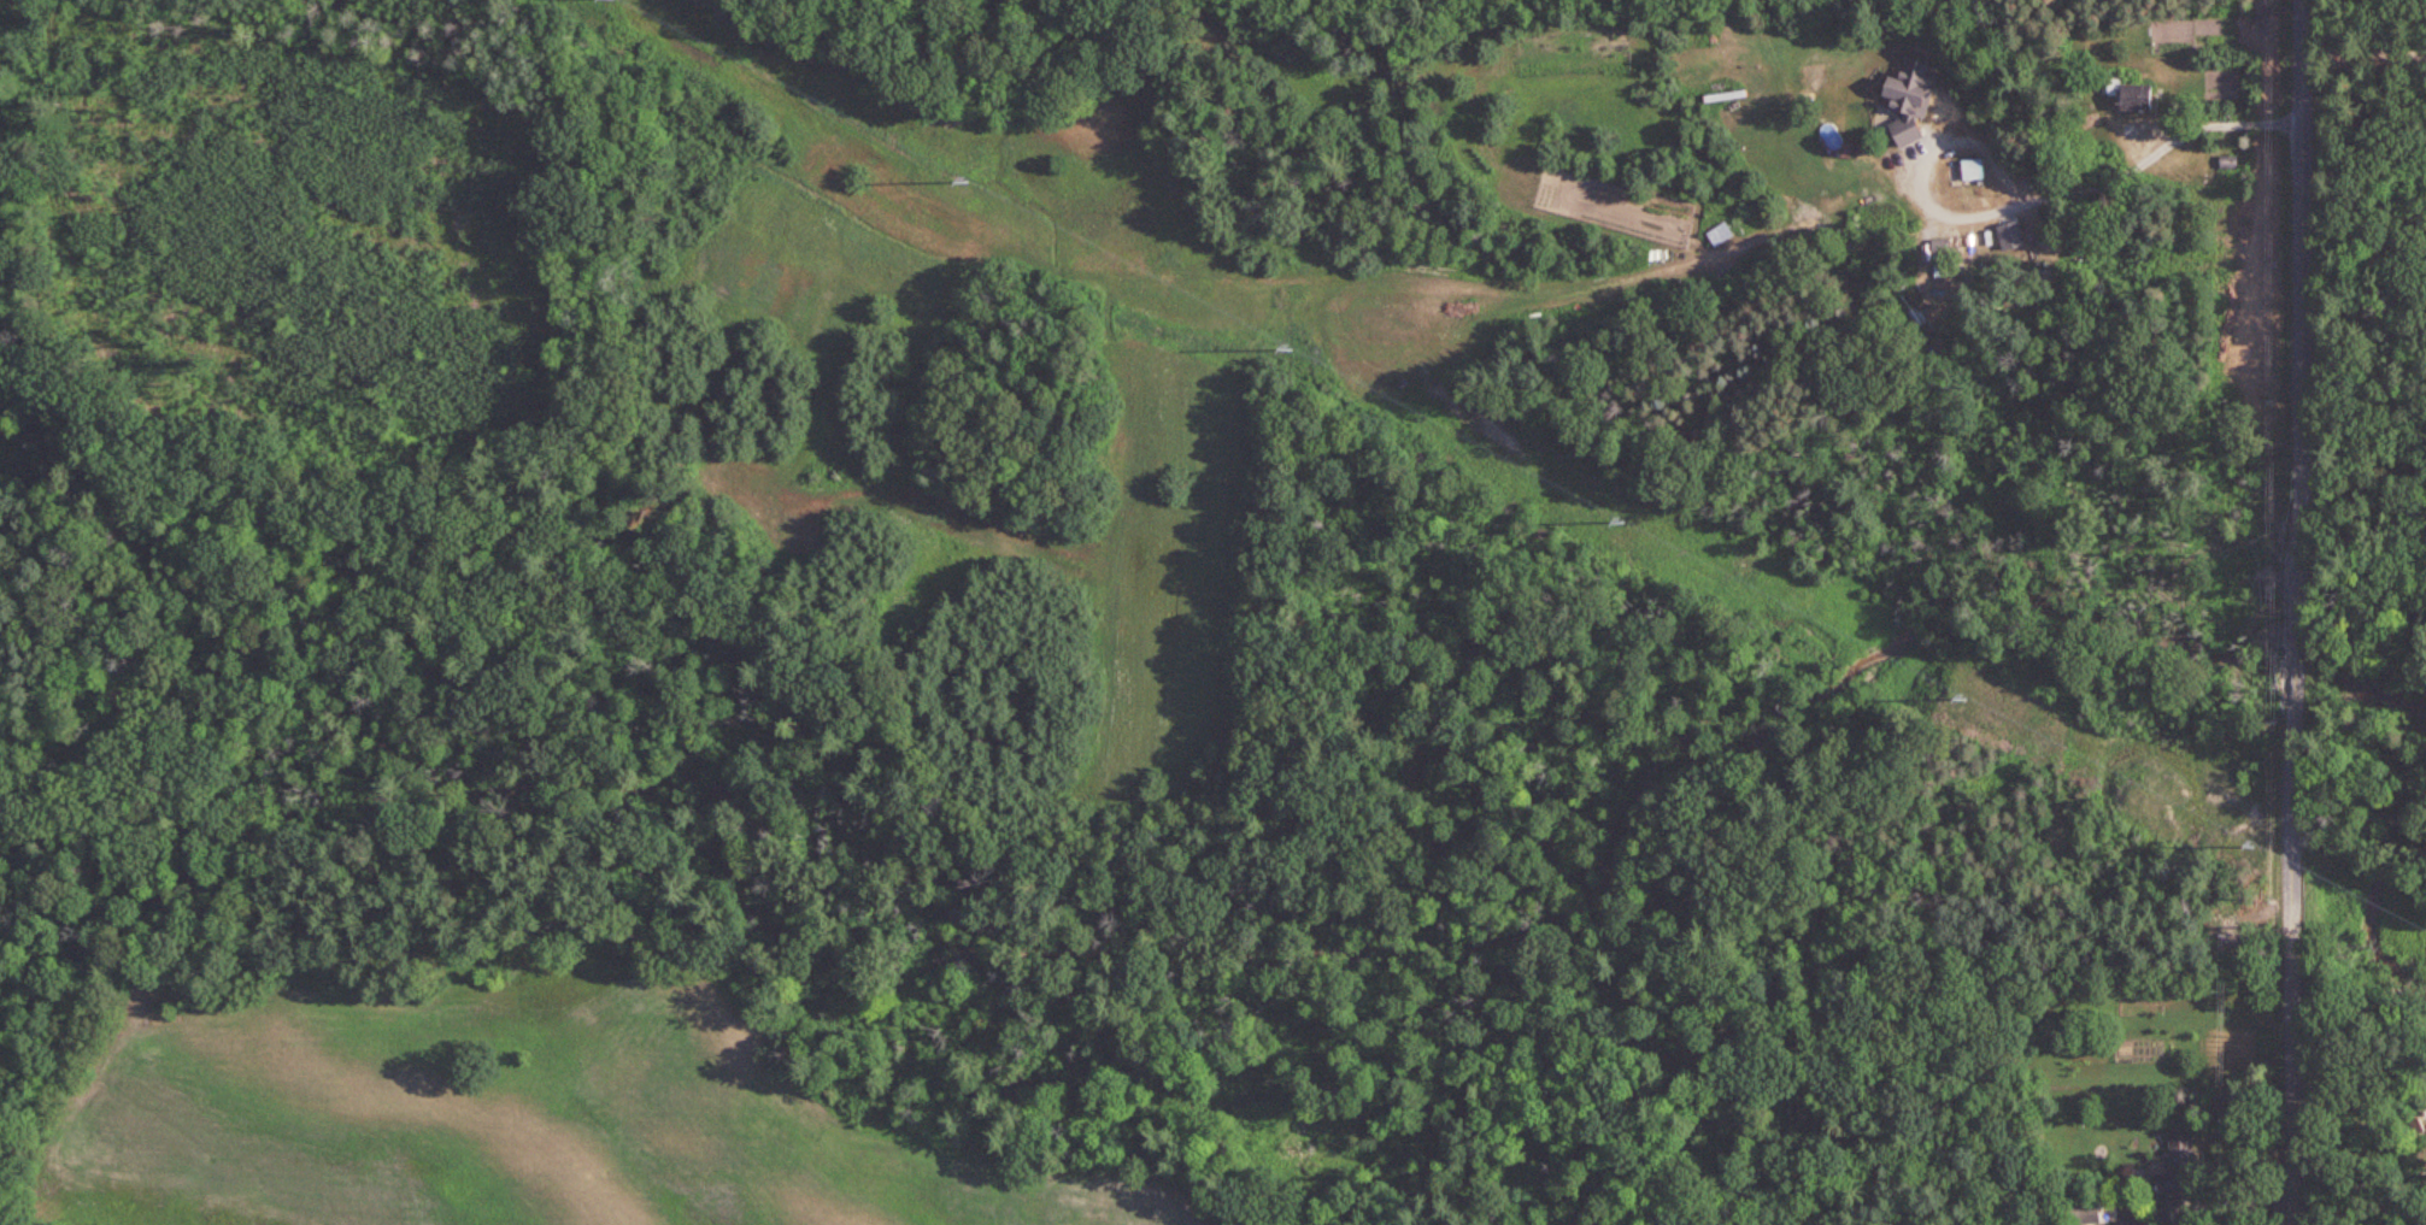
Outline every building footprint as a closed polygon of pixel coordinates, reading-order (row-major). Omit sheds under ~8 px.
[(2154,111),(2154,84),(2124,84),(2124,111),(2154,111)] [(1748,96),(1748,90),(1708,95),(1709,101),(1748,96)] [(1965,181),(1986,179),(1984,158),(1963,160),(1965,181)] [(2048,165),(2023,165),(2023,188),(2048,188),(2048,165)] [(1735,235),(1725,222),(1708,234),(1718,247),(1735,235)] [(2124,999),(2138,998),(2137,981),(2123,982),(2124,999)] [(2159,1174),(2160,1223),(2189,1223),(2188,1199),(2198,1199),(2197,1135),(2171,1135),(2172,1174),(2159,1174)] [(2067,1201),(2068,1224),(2096,1224),(2103,1224),(2102,1200),(2067,1201)]
